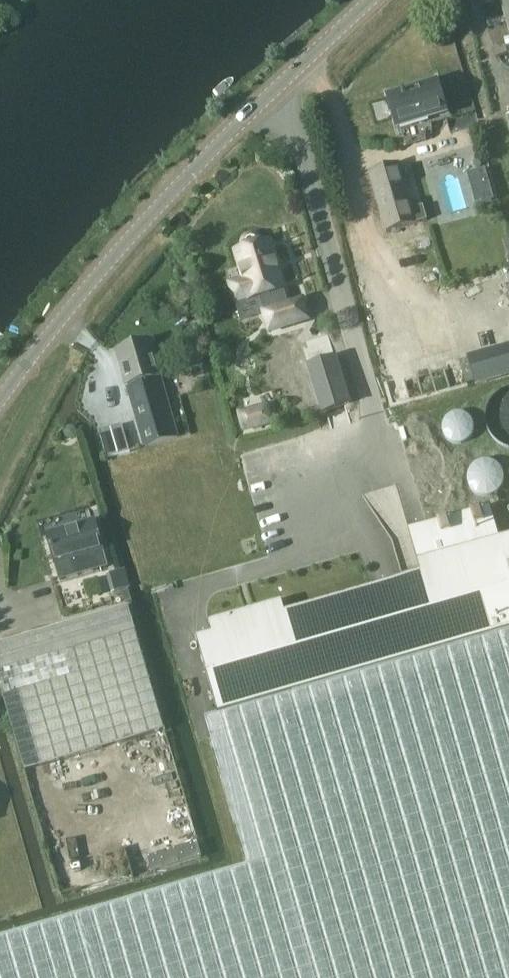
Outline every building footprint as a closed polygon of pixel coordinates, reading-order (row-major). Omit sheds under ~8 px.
[(400,129),(447,115),(437,81),(390,94),(400,129)] [(414,208),(401,165),(371,174),(387,231),(428,220),(424,206),(414,208)] [(246,280),(231,284),(237,302),(260,295),(264,311),(289,304),(284,289),(271,242),(263,244),(261,238),(259,236),(257,235),(252,234),(249,235),(245,237),(242,240),(241,245),(242,250),(238,251),(246,280)] [(289,304),(264,311),(270,331),(309,320),(303,300),(289,304)] [(118,351),(145,447),(180,437),(152,341),(118,351)] [(268,405),(239,413),(244,432),(273,424),(268,405)] [(123,424),(102,431),(109,456),(131,450),(123,424)] [(197,638),(219,716),(508,632),(508,535),(499,538),(490,505),(409,529),(418,561),(421,573),(285,612),(282,601),(209,622),(213,633),(197,638)] [(96,522),(48,535),(61,581),(108,568),(96,522)] [(0,644),(0,683),(26,771),(165,730),(136,631),(129,606),(0,644)] [(219,716),(206,720),(249,867),(0,939),(0,977),(508,977),(508,632),(219,716)]
